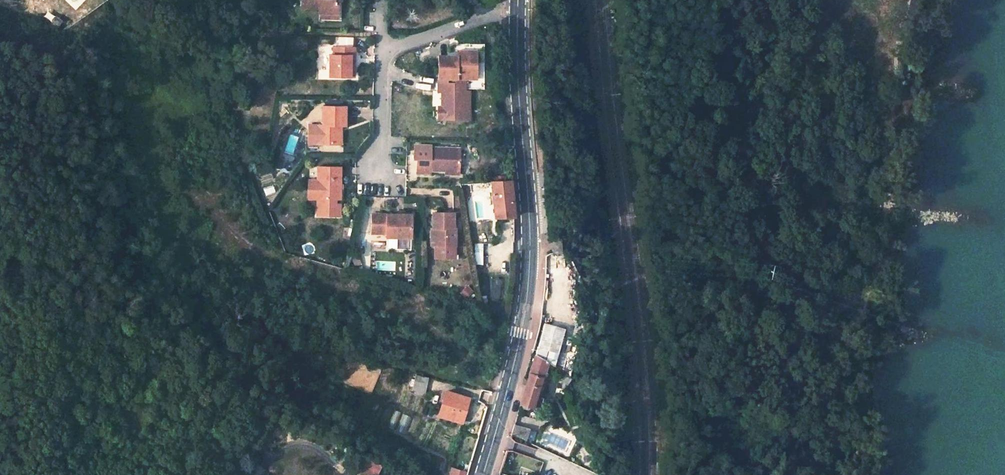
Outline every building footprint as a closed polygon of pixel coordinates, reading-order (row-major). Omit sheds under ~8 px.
[(301,6),(320,7),(319,11),(339,11),(339,0),(302,0),(301,6)] [(57,16),(51,24),(58,29),(64,21),(57,16)] [(331,55),(330,75),(350,75),(351,55),(356,55),(356,46),(354,46),(334,46),(334,53),(331,53),(331,55)] [(470,64),(470,52),(457,52),(457,57),(439,57),(439,80),(438,93),(442,93),(442,108),(441,120),(466,120),(466,102),(469,102),(469,92),(465,92),(465,80),(477,80),(477,64),(470,64)] [(347,127),(348,108),(333,107),(325,107),(324,125),(319,125),(318,144),(337,144),(338,127),(343,127),(347,127)] [(462,152),(433,149),(431,160),(419,158),(417,173),(431,174),(431,171),(440,171),(447,172),(453,172),(460,173),(462,152)] [(340,199),(341,167),(319,166),(318,181),(317,198),(317,215),(339,216),(340,204),(335,204),(335,199),(340,199)] [(491,183),(494,218),(514,216),(511,181),(491,183)] [(452,229),(453,213),(432,213),(432,229),(434,230),(434,246),(454,246),(455,229),(452,229)] [(387,237),(411,238),(412,216),(405,215),(397,215),(371,214),(371,232),(387,233),(387,237)] [(387,250),(410,251),(411,238),(387,237),(387,250)] [(561,252),(560,238),(552,239),(553,253),(561,252)] [(558,352),(565,327),(544,322),(538,345),(558,352)] [(553,364),(554,365),(558,352),(538,345),(535,354),(547,361),(553,364)] [(521,403),(522,404),(523,407),(527,408),(531,406),(537,408),(547,378),(542,377),(547,361),(535,354),(534,357),(521,403)] [(549,379),(553,364),(547,361),(542,377),(547,378),(549,379)] [(415,374),(412,391),(424,393),(428,377),(415,374)] [(537,408),(539,408),(549,379),(547,378),(537,408)] [(446,391),(438,416),(461,424),(466,410),(462,408),(465,398),(446,391)] [(512,433),(525,439),(528,428),(515,423),(512,433)] [(588,464),(592,458),(590,452),(583,451),(579,457),(582,463),(588,464)] [(368,474),(377,474),(381,465),(361,457),(355,470),(368,474)]
